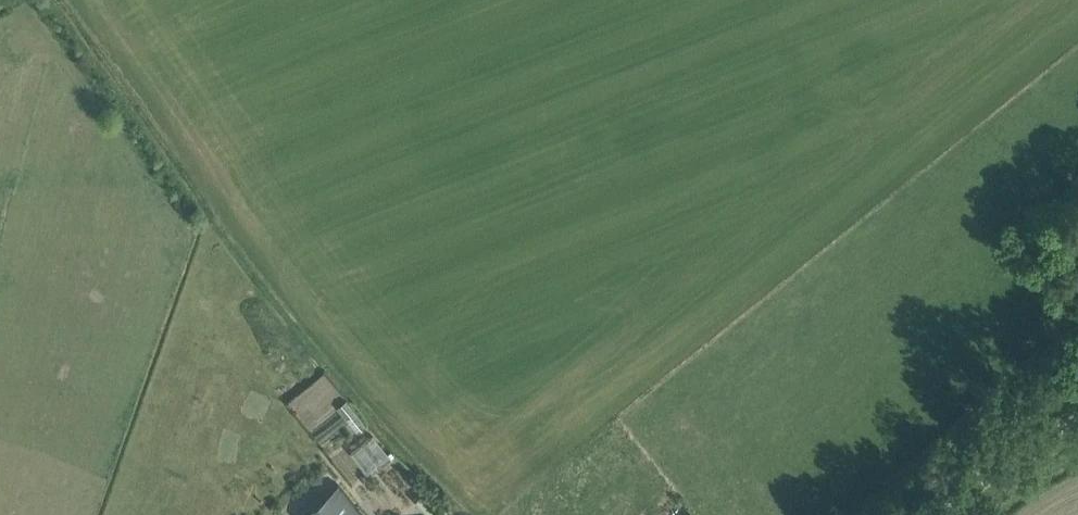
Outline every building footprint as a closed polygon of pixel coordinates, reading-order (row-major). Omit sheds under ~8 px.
[(356,448),(368,469),(393,455),(381,433),(356,448)] [(340,485),(303,514),(306,514),(311,511),(314,514),(364,514),(340,485)]
